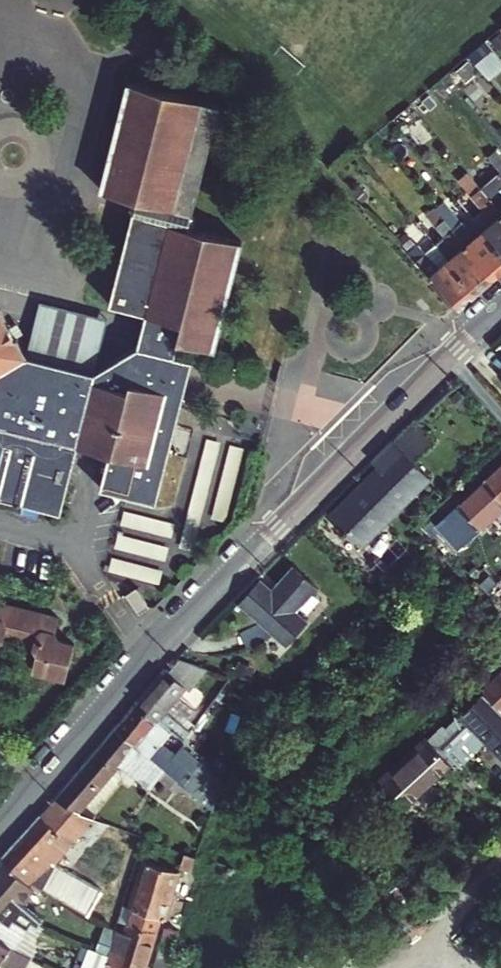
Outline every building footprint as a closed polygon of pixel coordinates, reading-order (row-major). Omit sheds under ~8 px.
[(484,49),(470,61),(480,72),(493,61),(484,49)] [(61,517),(79,447),(110,455),(100,491),(157,505),(185,399),(166,394),(175,359),(179,344),(214,353),(242,243),(188,229),(195,224),(191,218),(220,107),(128,83),(100,193),(134,202),(133,205),(127,208),(130,215),(105,309),(141,319),(133,351),(89,375),(87,374),(21,357),(19,356),(0,322),(0,501),(61,517)] [(488,158),(497,169),(500,173),(500,156),(496,150),(488,158)] [(478,185),(500,212),(500,173),(497,169),(487,177),(478,185)] [(478,185),(468,173),(460,180),(481,206),(471,214),(500,249),(500,212),(478,185)] [(453,229),(466,244),(469,242),(481,258),(478,261),(491,277),(500,269),(500,249),(471,214),(453,229)] [(453,229),(436,243),(476,290),(491,277),(478,261),(481,258),(469,242),(466,244),(453,229)] [(417,243),(407,251),(458,306),(476,290),(436,243),(426,252),(417,243)] [(101,322),(36,304),(21,357),(87,374),(101,322)] [(185,399),(194,363),(175,359),(166,394),(185,399)] [(220,447),(207,443),(178,552),(192,555),(220,447)] [(429,480),(393,443),(371,464),(377,470),(330,517),(360,547),(429,480)] [(245,453),(232,450),(213,523),(225,526),(245,453)] [(483,481),(500,500),(500,464),(483,481)] [(457,505),(480,529),(500,509),(500,500),(483,481),(457,505)] [(480,529),(457,505),(454,508),(477,532),(480,529)] [(470,538),(477,532),(454,508),(448,514),(470,538)] [(175,527),(124,514),(120,529),(171,542),(175,527)] [(168,550),(118,537),(114,552),(165,565),(168,550)] [(163,573),(112,560),(107,575),(159,588),(163,573)] [(271,589),(259,580),(239,604),(286,643),(307,620),(294,609),(313,587),(290,566),(271,589)] [(0,603),(0,645),(0,643),(5,640),(19,644),(34,647),(39,654),(35,669),(70,677),(78,644),(59,640),(56,635),(60,617),(27,610),(0,603)] [(160,716),(168,723),(174,715),(181,721),(195,705),(180,693),(206,668),(177,661),(169,671),(167,669),(153,685),(139,701),(159,718),(160,716)] [(500,710),(500,678),(486,693),(488,695),(497,705),(500,710)] [(488,695),(466,716),(500,754),(500,710),(497,705),(488,695)] [(214,810),(217,798),(156,746),(163,737),(159,733),(168,723),(160,716),(159,718),(139,701),(117,726),(177,778),(214,810)] [(177,778),(117,726),(53,799),(78,809),(119,761),(148,785),(156,775),(170,787),(177,778)] [(441,729),(382,784),(403,806),(462,751),(441,729)] [(2,857),(23,875),(41,886),(89,913),(101,891),(52,863),(79,832),(91,817),(62,806),(51,802),(41,813),(2,857)] [(200,859),(177,850),(173,862),(180,864),(179,868),(196,874),(200,859)] [(0,859),(0,912),(2,914),(12,918),(15,913),(41,886),(23,875),(2,857),(0,859)] [(135,887),(171,898),(179,873),(143,860),(135,887)] [(171,898),(135,887),(129,907),(135,909),(129,925),(155,933),(160,918),(165,919),(167,912),(171,898)] [(2,940),(23,916),(15,913),(12,918),(2,914),(0,912),(0,939),(2,940)] [(111,955),(107,967),(144,967),(155,933),(129,925),(127,933),(118,930),(111,955)] [(178,940),(181,927),(173,925),(172,930),(167,929),(165,936),(169,937),(178,940)] [(15,967),(45,967),(46,965),(2,940),(0,939),(0,959),(15,967)] [(176,947),(161,943),(155,967),(170,967),(176,947)] [(111,955),(90,947),(84,967),(107,967),(111,955)]
